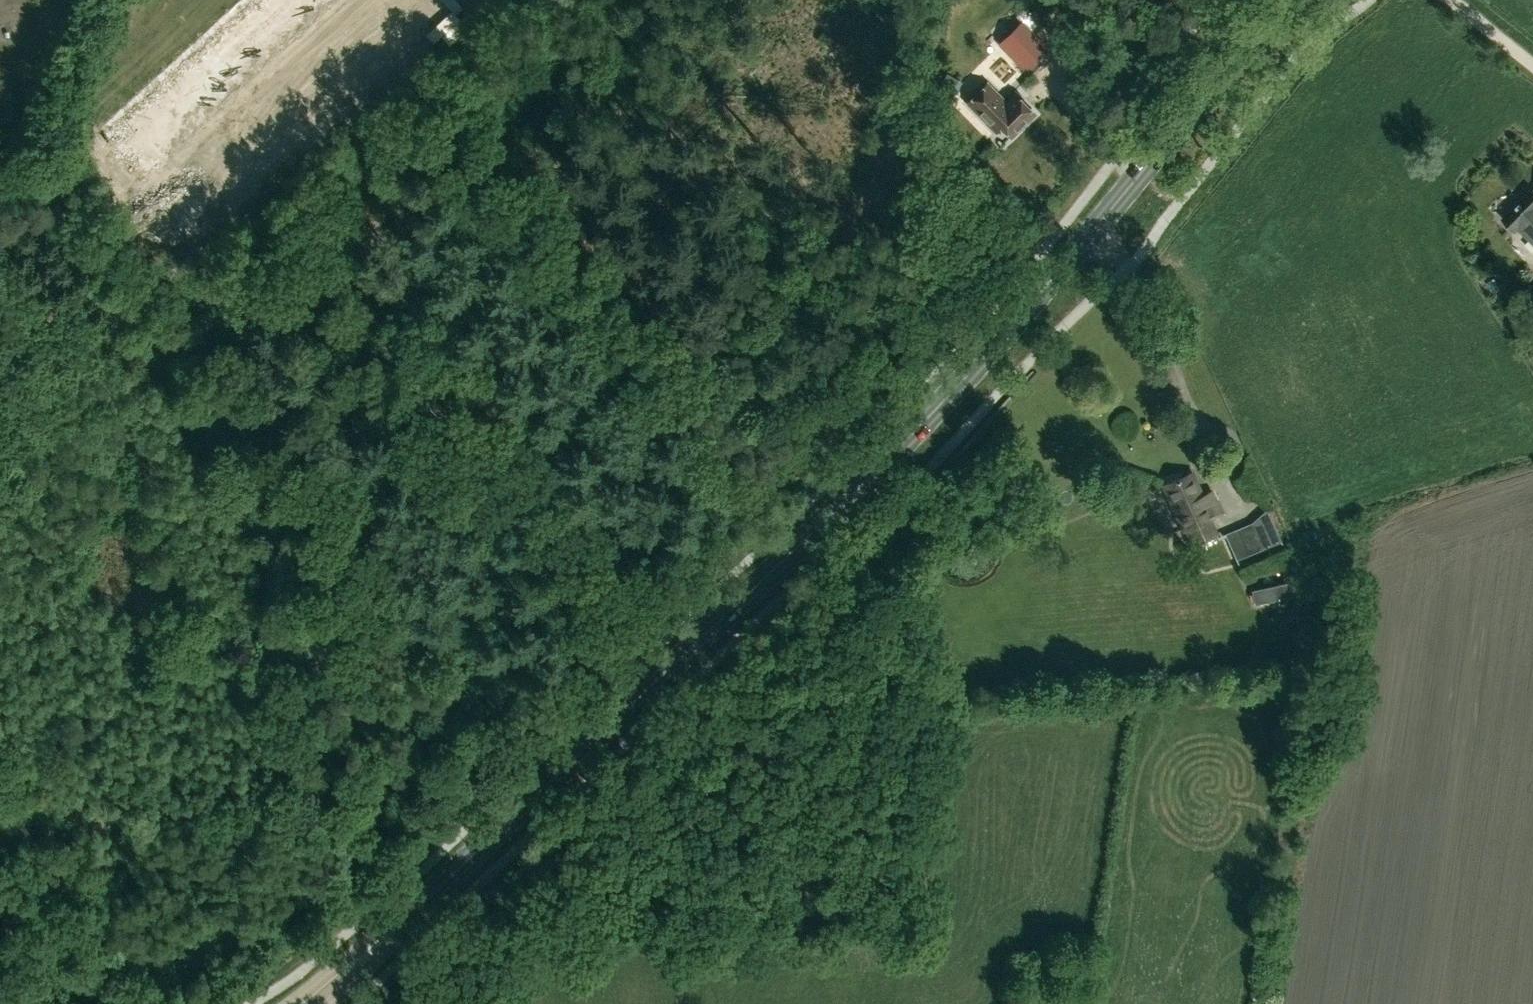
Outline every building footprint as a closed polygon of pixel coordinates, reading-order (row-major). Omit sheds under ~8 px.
[(1024,68),(1046,46),(1031,30),(1021,20),(999,42),(1024,68)] [(1015,94),(1007,101),(987,80),(965,102),(994,132),(1000,126),(1010,136),(1034,113),(1015,94)] [(1531,187),(1502,217),(1516,231),(1518,228),(1532,242),(1532,189),(1531,187)] [(1187,530),(1193,545),(1217,534),(1210,519),(1223,513),(1212,489),(1201,494),(1191,474),(1164,486),(1184,531),(1187,530)] [(1250,522),(1226,533),(1236,560),(1261,550),(1250,522)] [(1286,584),(1250,593),(1253,605),(1289,597),(1286,584)]
